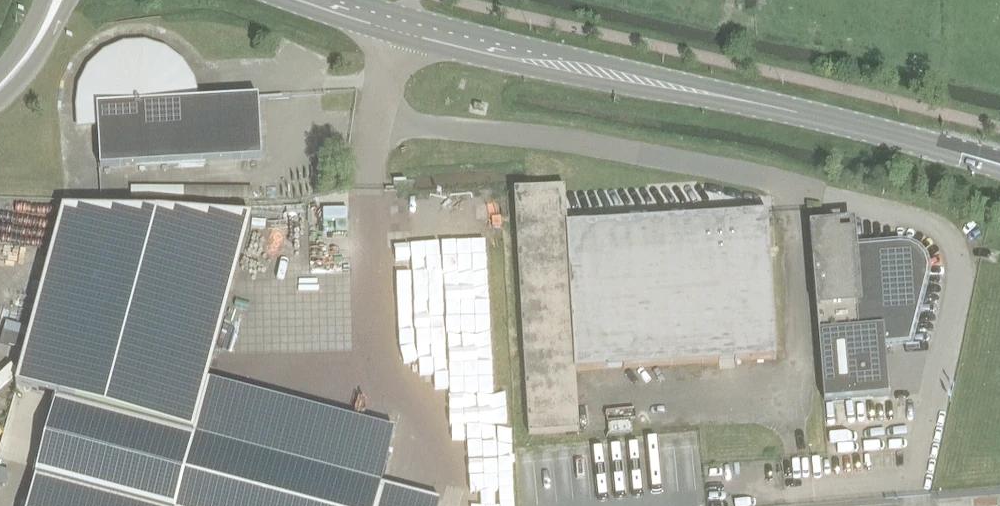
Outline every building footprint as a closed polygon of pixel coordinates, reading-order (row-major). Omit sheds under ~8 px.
[(97,126),(99,166),(100,168),(261,159),(258,98),(194,101),(189,81),(178,65),(163,53),(144,47),(124,48),(106,56),(92,70),(83,87),(81,107),(82,127),(97,126)] [(528,435),(579,431),(575,371),(776,359),(767,213),(567,224),(564,189),(514,192),(528,435)] [(327,204),(328,237),(353,236),(351,203),(327,204)] [(439,501),(433,499),(381,486),(395,431),(356,421),(207,381),(250,217),(63,209),(15,386),(56,397),(55,399),(34,479),(28,503),(28,505),(438,505),(439,501)] [(852,249),(851,234),(820,237),(819,225),(808,226),(815,310),(816,310),(823,402),(888,397),(884,346),(908,344),(925,277),(926,268),(924,258),(917,251),(909,246),(899,245),(852,249)]
